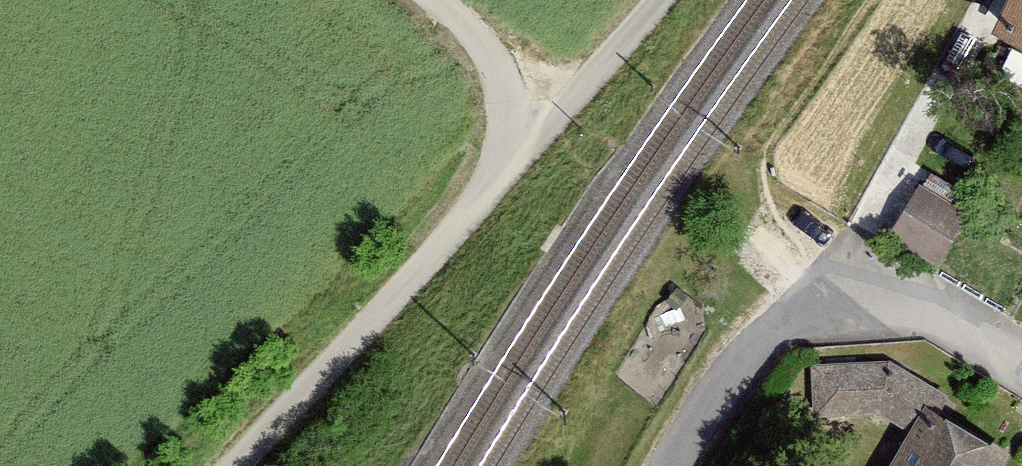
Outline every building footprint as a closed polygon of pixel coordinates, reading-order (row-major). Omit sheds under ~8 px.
[(1006,38),(1021,45),(1021,4),(1006,38)] [(891,233),(945,265),(975,216),(921,184),(891,233)] [(1010,447),(931,400),(892,465),(999,465),(1010,447)]
